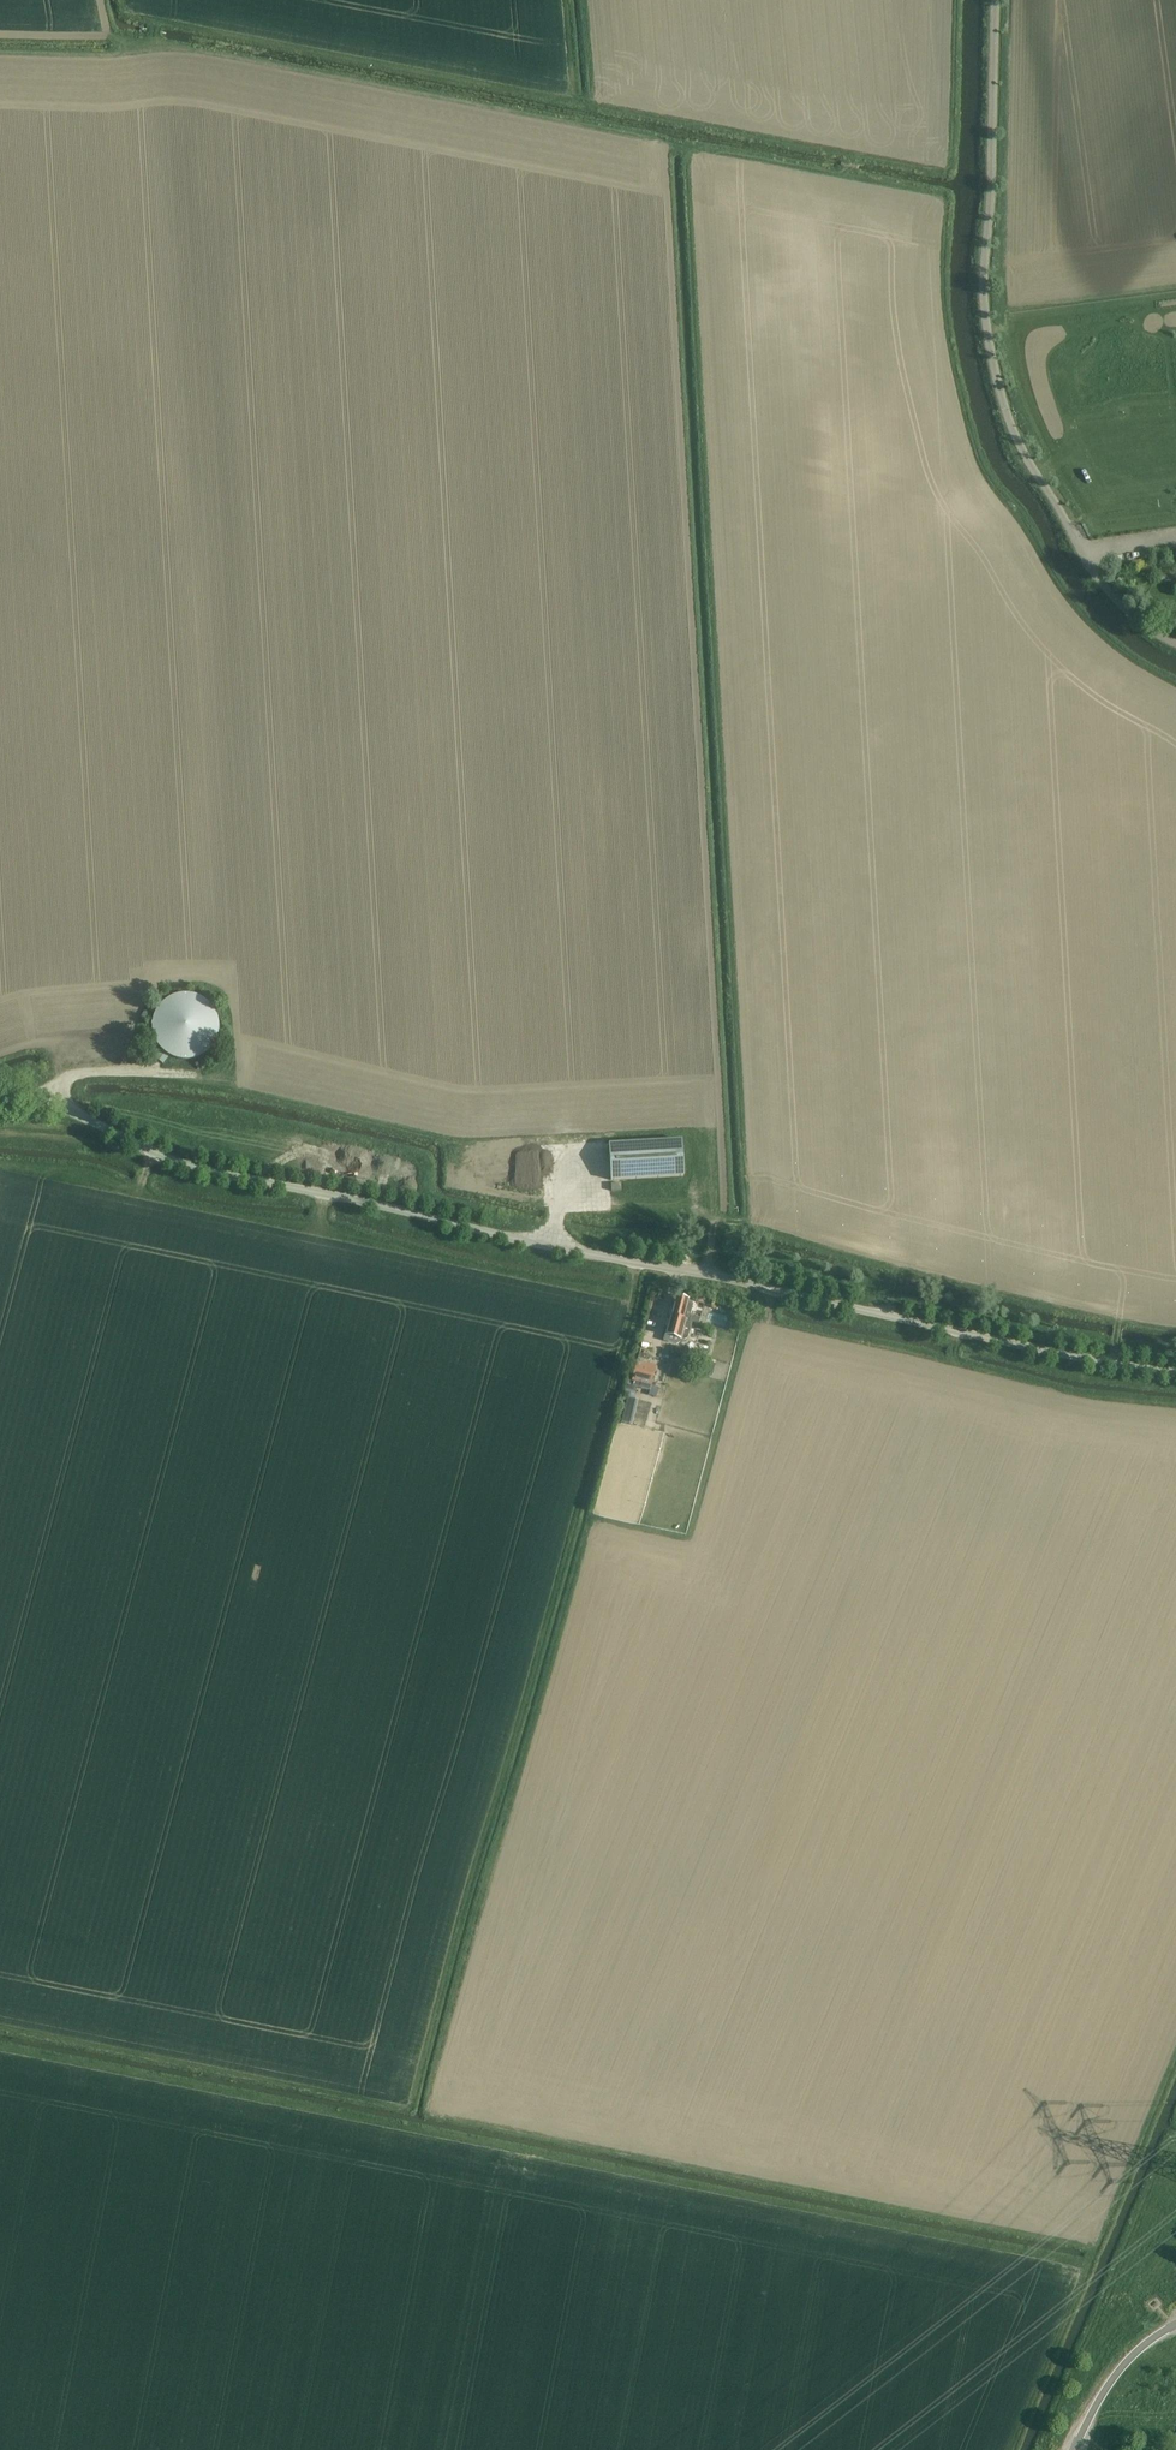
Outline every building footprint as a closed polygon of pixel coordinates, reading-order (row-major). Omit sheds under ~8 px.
[(185,1065),(203,1059),(215,1047),(220,1028),(214,1011),(201,998),(183,994),(165,999),(153,1013),(149,1030),(154,1048),(169,1062),(185,1065)] [(610,1181),(683,1177),(681,1141),(608,1145),(610,1181)] [(610,1193),(620,1192),(619,1185),(609,1185),(610,1193)] [(697,1295),(695,1302),(702,1304),(709,1306),(711,1299),(703,1297),(697,1295)] [(680,1339),(686,1320),(682,1319),(688,1300),(676,1296),(664,1334),(680,1339)] [(690,1315),(688,1322),(691,1323),(697,1325),(699,1318),(690,1315)] [(699,1351),(697,1359),(704,1361),(706,1352),(699,1351)] [(650,1391),(651,1386),(656,1367),(637,1362),(632,1380),(634,1381),(632,1386),(632,1387),(637,1388),(650,1391)] [(707,1362),(704,1373),(712,1375),(715,1364),(707,1362)] [(626,1384),(624,1390),(636,1393),(637,1388),(632,1387),(632,1386),(626,1384)] [(626,1397),(620,1423),(631,1425),(637,1400),(634,1399),(626,1397)]
